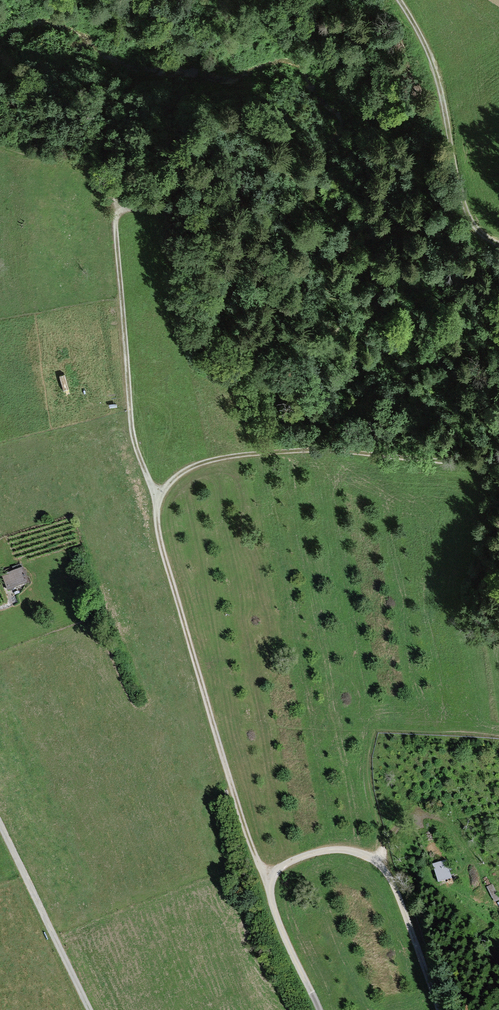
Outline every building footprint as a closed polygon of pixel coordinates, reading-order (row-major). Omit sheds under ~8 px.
[(20,569),(1,574),(6,589),(24,583),(20,569)] [(446,861),(433,865),(438,882),(451,879),(446,861)]
